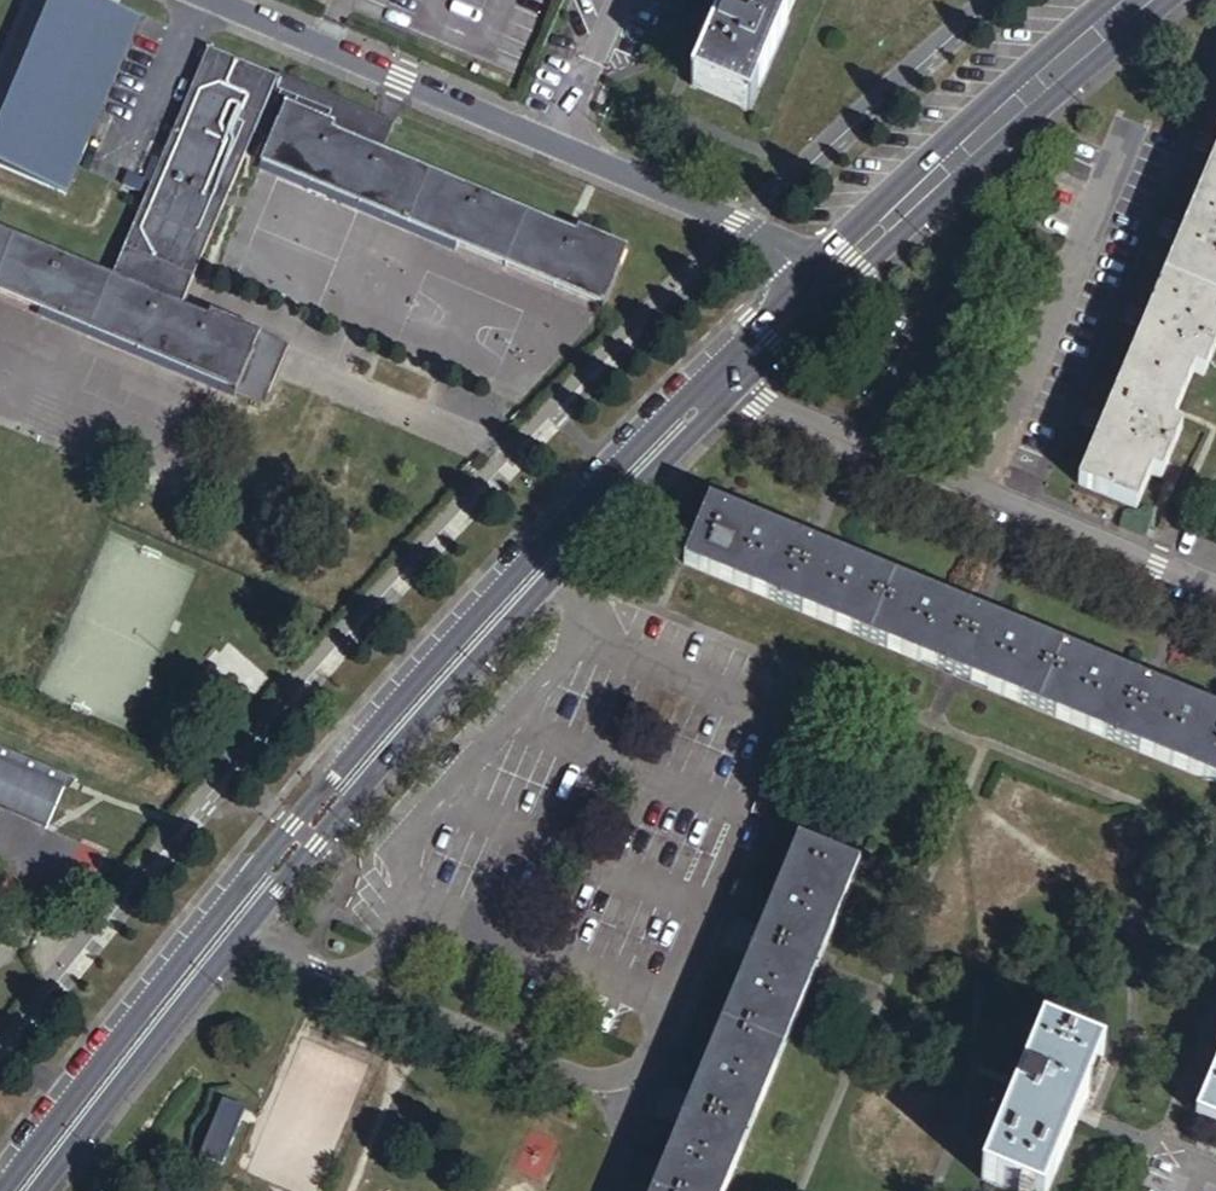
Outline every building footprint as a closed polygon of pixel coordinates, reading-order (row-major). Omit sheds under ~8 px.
[(56,194),(132,19),(88,0),(17,0),(0,40),(0,170),(56,194)] [(750,107),(795,0),(730,0),(721,20),(711,15),(702,35),(713,39),(694,84),(750,107)] [(258,406),(283,346),(206,313),(203,319),(175,308),(249,137),(264,144),(254,166),(596,310),(621,251),(574,231),(571,229),(568,236),(354,145),(364,119),(201,50),(104,279),(0,235),(0,297),(258,406)] [(1215,133),(1208,152),(1215,155),(1215,134),(1215,133)] [(1079,484),(1094,490),(1215,199),(1215,157),(1187,226),(1180,242),(1151,312),(1145,328),(1108,415),(1101,432),(1079,484)] [(1094,490),(1137,509),(1152,473),(1162,478),(1183,427),(1174,423),(1194,373),(1204,377),(1215,348),(1215,322),(1215,321),(1215,199),(1094,490)] [(1180,242),(1187,226),(1179,222),(1171,239),(1180,242)] [(1145,328),(1151,312),(1142,308),(1136,324),(1145,328)] [(1101,432),(1108,415),(1100,410),(1091,427),(1101,432)] [(1215,784),(1215,713),(1152,686),(980,614),(813,543),(711,501),(685,562),(1215,784)] [(54,829),(77,776),(0,743),(0,806),(54,829)] [(865,863),(801,836),(652,1190),(728,1190),(865,863)] [(1017,1190),(1049,1190),(1106,1055),(1047,1030),(1031,1068),(1024,1066),(1003,1115),(1010,1117),(984,1177),(1017,1190)] [(1215,1115),(1215,1063),(1197,1107),(1215,1115)] [(204,1154),(226,1159),(240,1102),(218,1097),(204,1154)]
